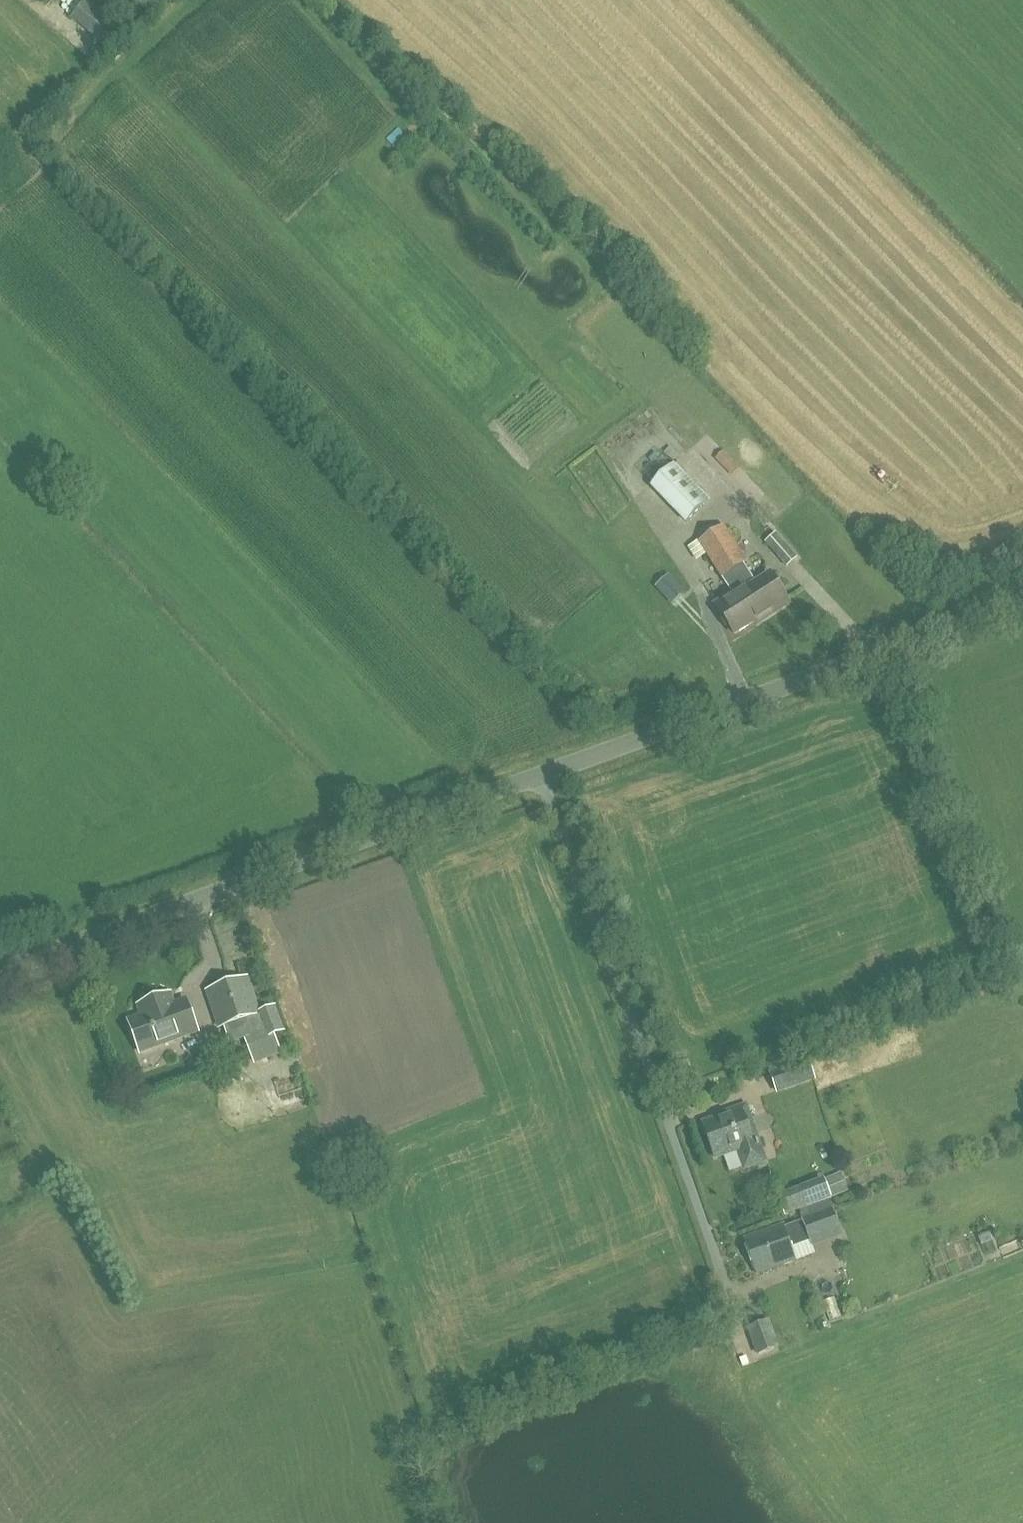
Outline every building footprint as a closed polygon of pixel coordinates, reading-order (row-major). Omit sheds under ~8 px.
[(106,24),(94,12),(103,4),(98,0),(88,0),(74,14),(95,34),(106,24)] [(708,501),(674,466),(652,487),(686,522),(708,501)] [(732,594),(757,583),(744,564),(747,562),(724,525),(699,542),(732,594)] [(796,557),(776,534),(767,543),(787,565),(796,557)] [(757,583),(732,594),(716,605),(735,634),(767,613),(770,616),(790,604),(770,574),(757,583)] [(259,1014),(247,978),(208,991),(220,1027),(259,1014)] [(141,1052),(198,1031),(187,1000),(174,1005),(170,994),(139,1006),(143,1016),(129,1021),(141,1052)] [(284,1056),(277,1037),(288,1033),(277,1006),(260,1013),(267,1032),(246,1040),(256,1066),(284,1056)] [(814,1079),(808,1060),(771,1074),(777,1092),(814,1079)] [(745,1169),(766,1161),(746,1105),(728,1112),(729,1114),(703,1123),(716,1158),(738,1150),(745,1169)] [(808,1208),(831,1198),(825,1183),(802,1192),(808,1208)] [(792,1248),(810,1242),(810,1243),(842,1232),(833,1208),(802,1219),(803,1221),(784,1228),(784,1226),(746,1240),(758,1273),(796,1260),(792,1248)] [(990,1232),(979,1236),(985,1252),(995,1248),(990,1232)] [(841,1318),(835,1298),(823,1301),(830,1322),(841,1318)] [(774,1349),(765,1323),(749,1329),(758,1354),(774,1349)]
